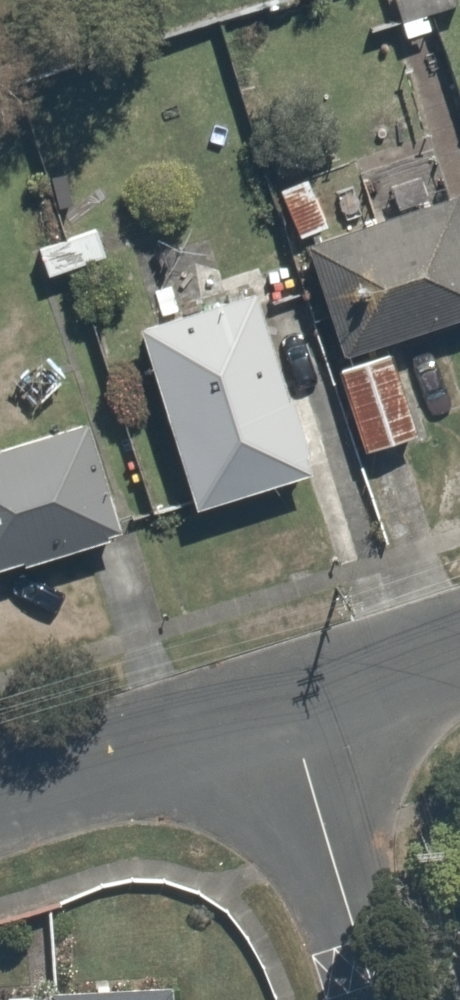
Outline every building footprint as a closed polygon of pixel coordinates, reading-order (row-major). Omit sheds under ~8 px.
[(459,3),(459,0),(394,0),(408,40),(442,29),(436,11),(459,3)] [(316,170),(274,184),(332,356),(393,336),(459,313),(459,202),(454,184),(333,224),(316,170)] [(247,294),(134,330),(193,511),(305,475),(247,294)] [(427,438),(393,336),(332,356),(366,458),(427,438)] [(0,449),(0,575),(123,537),(88,422),(0,449)] [(182,979),(57,979),(57,999),(182,999),(182,979)]
